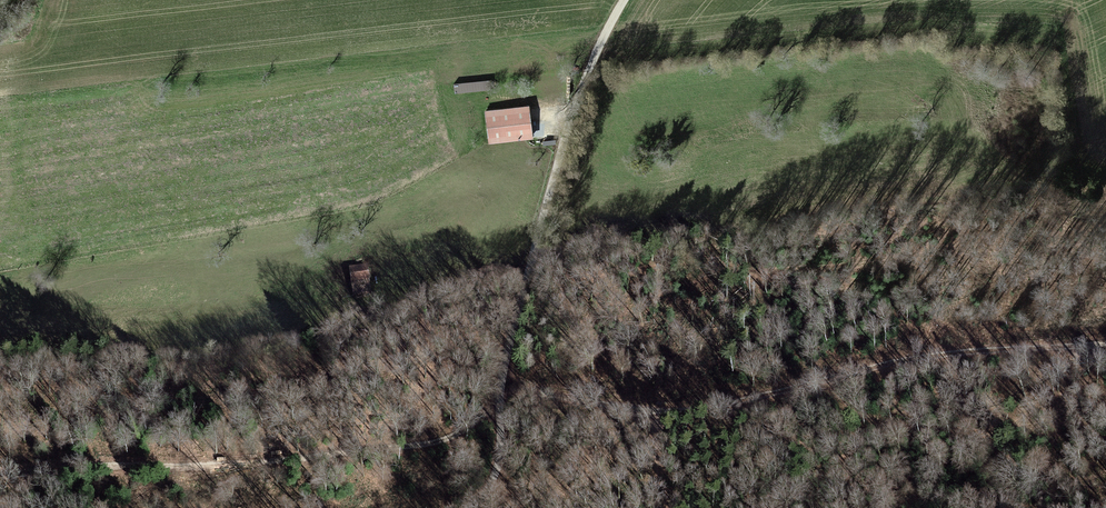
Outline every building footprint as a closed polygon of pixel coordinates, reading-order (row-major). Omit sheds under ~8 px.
[(529,106),(486,110),(489,141),(532,137),(529,106)] [(352,267),(353,296),(370,295),(369,266),(352,267)]
